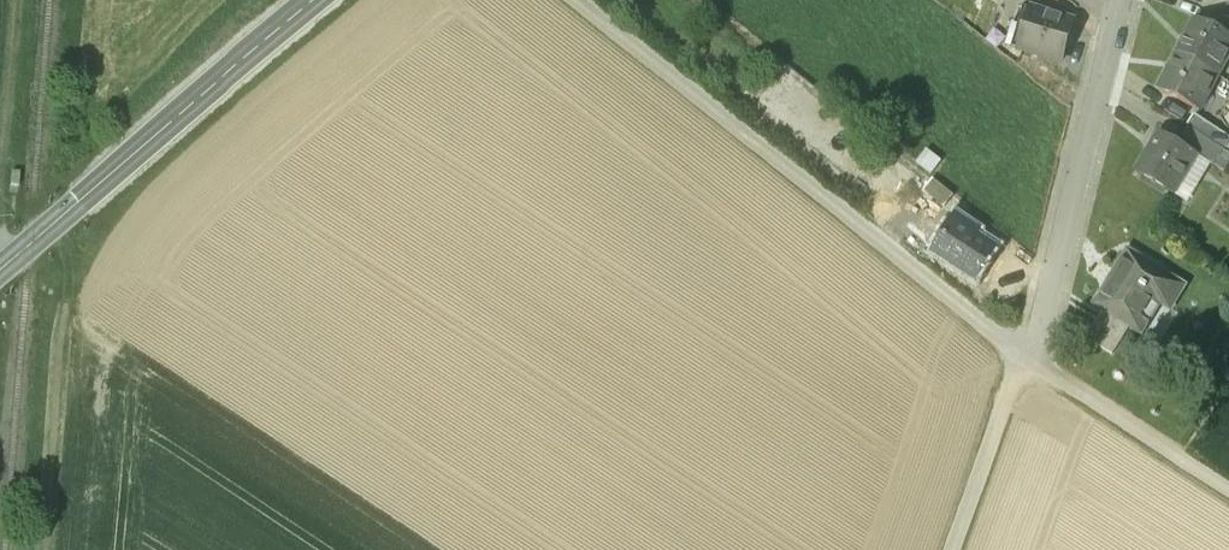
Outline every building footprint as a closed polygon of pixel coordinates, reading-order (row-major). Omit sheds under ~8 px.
[(1220,15),(1228,20),(1228,0),(1220,15)] [(1187,22),(1174,18),(1176,12),(1151,3),(1129,61),(1145,67),(1147,61),(1169,70),(1187,22)] [(1074,24),(1024,9),(1018,31),(1026,33),(1020,52),(1062,65),(1074,24)] [(1195,21),(1177,56),(1209,73),(1219,55),(1224,58),(1228,49),(1228,38),(1195,21)] [(1209,73),(1177,56),(1159,91),(1196,111),(1205,94),(1200,91),(1209,73)] [(1219,132),(1195,116),(1187,128),(1211,144),(1219,132)] [(1211,144),(1187,128),(1176,144),(1195,155),(1195,156),(1213,166),(1222,151),(1211,144)] [(1159,134),(1136,174),(1172,196),(1195,156),(1195,155),(1176,144),(1159,134)] [(933,172),(941,160),(927,150),(919,163),(933,172)] [(956,197),(935,180),(925,192),(947,209),(956,197)] [(980,232),(958,218),(936,251),(978,279),(998,249),(978,236),(980,232)] [(1183,288),(1127,253),(1095,305),(1131,327),(1141,333),(1162,302),(1171,308),(1183,288)] [(1131,327),(1104,310),(1095,324),(1122,341),(1131,327)] [(1122,341),(1095,324),(1086,339),(1112,356),(1122,341)]
